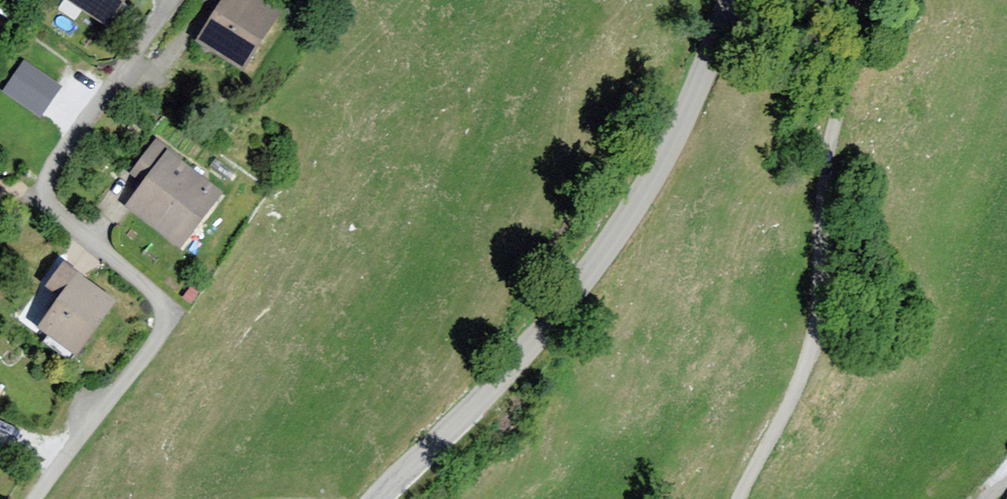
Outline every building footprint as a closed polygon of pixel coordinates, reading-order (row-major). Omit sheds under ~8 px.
[(54,5),(104,35),(126,0),(56,0),(54,5)] [(249,0),(214,0),(186,51),(236,79),(272,13),(249,0)] [(57,88),(23,65),(6,91),(40,114),(57,88)] [(157,150),(116,208),(180,252),(221,195),(157,150)] [(111,302),(54,267),(15,330),(72,366),(111,302)]
